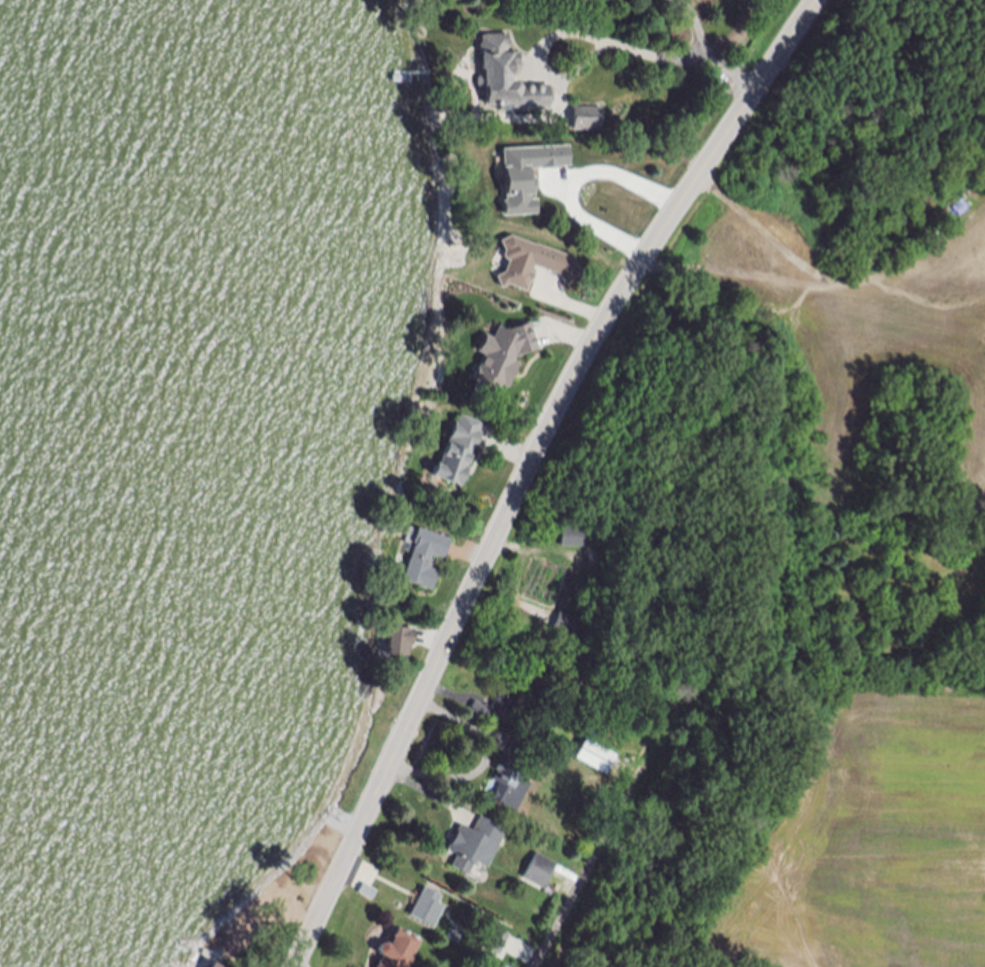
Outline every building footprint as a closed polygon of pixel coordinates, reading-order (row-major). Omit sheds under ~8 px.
[(520,68),(512,68),(512,82),(520,82),(523,86),(523,88),(551,88),(551,112),(514,112),(514,114),(501,114),(501,107),(484,107),(484,91),(481,91),(480,90),(479,89),(478,88),(478,81),(481,79),(484,79),(484,44),(482,44),(482,37),(509,37),(509,54),(520,55),(520,68)] [(574,131),(575,107),(602,108),(602,131),(574,131)] [(502,149),(505,216),(537,214),(536,198),(533,199),(532,169),(569,167),(569,146),(502,149)] [(568,286),(559,275),(535,267),(533,274),(535,275),(532,283),(531,282),(527,292),(509,286),(502,289),(497,278),(505,274),(510,262),(506,260),(504,256),(505,252),(501,242),(512,237),(572,258),(584,273),(568,286)] [(539,349),(517,356),(515,362),(520,364),(509,389),(503,386),(500,392),(494,389),(489,400),(477,394),(482,384),(472,380),(478,368),(479,369),(485,356),(478,353),(486,335),(494,338),(499,327),(509,329),(530,323),(539,349)] [(479,433),(481,434),(474,452),(473,452),(467,470),(469,470),(466,479),(465,478),(461,488),(431,477),(435,464),(438,466),(454,424),(457,425),(460,417),(482,426),(479,433)] [(587,530),(587,549),(563,548),(563,529),(587,530)] [(443,561),(434,558),(429,570),(438,574),(432,592),(402,582),(414,545),(412,544),(417,530),(450,542),(443,561)] [(582,621),(575,639),(554,631),(560,614),(582,621)] [(412,628),(387,628),(386,655),(393,656),(393,650),(412,650),(412,628)] [(471,711),(476,703),(486,708),(487,705),(493,708),(501,692),(508,696),(510,693),(520,698),(512,715),(511,714),(506,723),(489,714),(486,719),(471,711)] [(617,757),(606,777),(576,760),(587,741),(617,757)] [(521,767),(525,769),(510,799),(497,791),(501,784),(494,781),(498,772),(496,771),(499,765),(502,767),(515,743),(522,746),(523,743),(531,747),(521,767)] [(488,869),(476,863),(469,877),(452,868),(458,856),(454,854),(452,858),(449,856),(450,853),(448,851),(462,826),(474,832),(481,818),(508,833),(488,869)] [(544,890),(524,879),(537,855),(557,866),(544,890)] [(379,892),(373,902),(360,894),(365,884),(379,892)] [(434,928),(411,916),(425,889),(443,897),(439,905),(445,908),(434,928)] [(511,937),(500,957),(484,948),(494,928),(511,937)] [(421,942),(408,966),(378,966),(383,957),(379,955),(378,950),(381,945),(386,943),(390,945),(394,938),(392,937),(396,929),(421,942)]
